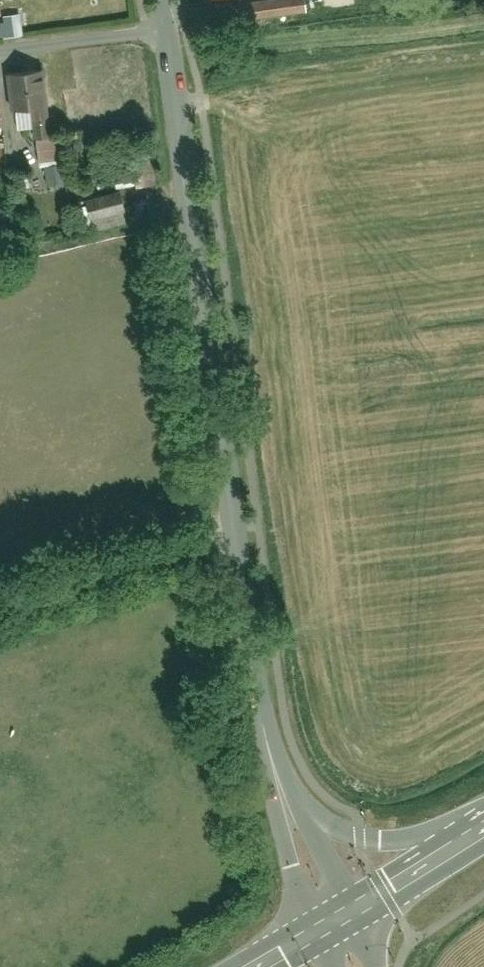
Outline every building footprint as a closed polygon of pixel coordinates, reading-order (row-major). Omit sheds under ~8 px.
[(242,18),(306,9),(305,0),(270,0),(240,4),(242,18)] [(30,15),(7,15),(7,34),(30,34),(30,15)] [(50,121),(39,55),(4,61),(13,116),(32,113),(41,168),(65,165),(57,119),(50,121)] [(66,216),(151,201),(141,146),(114,151),(118,176),(60,185),(66,216)]
